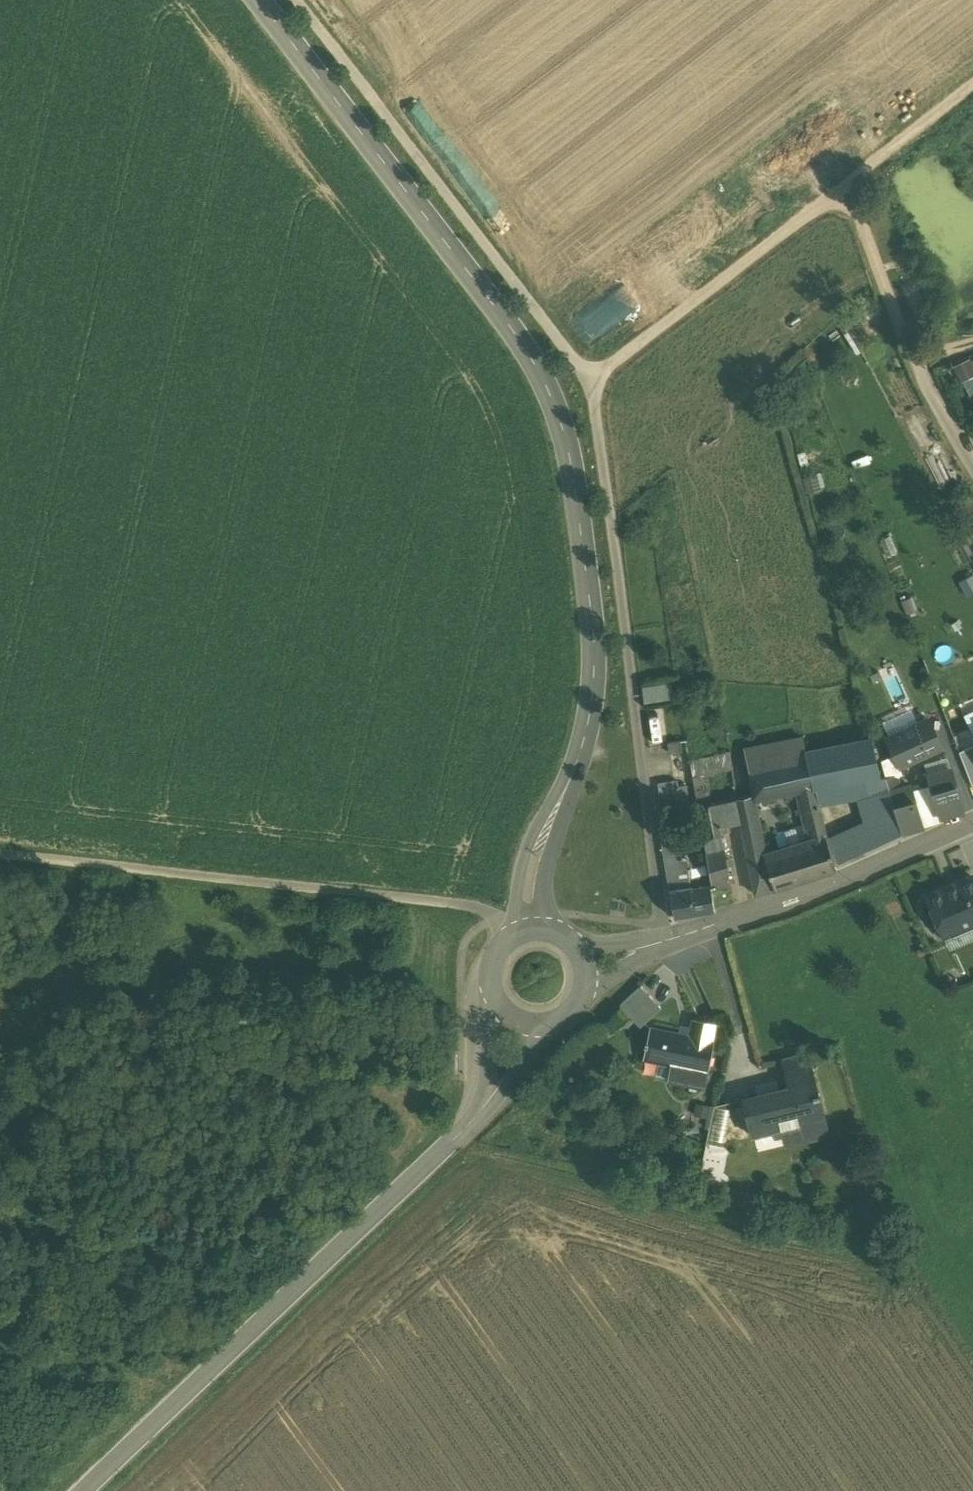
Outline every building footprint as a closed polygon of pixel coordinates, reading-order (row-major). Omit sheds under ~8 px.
[(963,393),(972,391),(972,357),(954,362),(963,393)] [(641,686),(644,703),(672,698),(669,681),(641,686)] [(929,719),(888,737),(896,754),(901,766),(942,747),(929,719)] [(802,737),(744,749),(754,795),(798,786),(799,786),(812,783),(805,750),(802,737)] [(872,738),(805,750),(812,783),(815,789),(881,777),(881,776),(872,738)] [(678,741),(667,743),(669,753),(679,751),(678,741)] [(959,752),(972,784),(972,746),(959,752)] [(744,749),(729,752),(731,769),(736,798),(753,795),(754,795),(744,749)] [(729,752),(690,761),(693,778),(731,769),(729,752)] [(881,760),(886,778),(899,775),(902,774),(899,767),(901,766),(896,754),(881,760)] [(952,769),(929,775),(932,785),(937,803),(941,818),(964,812),(952,769)] [(881,777),(815,789),(819,805),(858,798),(864,821),(826,838),(835,863),(901,833),(889,792),(886,778),(885,775),(881,776),(881,777)] [(899,775),(886,778),(889,792),(902,788),(899,775)] [(672,781),(658,783),(663,818),(677,816),(673,787),(672,781)] [(812,783),(799,786),(812,840),(826,836),(819,805),(815,789),(812,783)] [(963,809),(972,806),(972,805),(967,783),(957,786),(963,809)] [(678,786),(673,787),(677,816),(691,814),(687,785),(678,786)] [(937,803),(932,785),(912,791),(917,808),(937,803)] [(902,788),(889,792),(901,833),(923,827),(917,808),(912,791),(911,786),(902,788)] [(761,837),(753,795),(736,798),(741,821),(745,841),(756,895),(777,888),(766,855),(765,856),(761,837)] [(736,798),(708,804),(715,835),(704,838),(704,841),(706,850),(724,845),(720,826),(741,821),(736,798)] [(812,840),(780,851),(791,884),(837,869),(835,863),(826,838),(826,836),(812,840)] [(704,841),(695,842),(698,865),(707,864),(708,864),(706,850),(704,841)] [(695,842),(685,843),(688,866),(698,865),(695,842)] [(685,843),(663,845),(669,889),(690,886),(688,866),(685,843)] [(724,845),(706,850),(708,864),(712,886),(730,881),(724,845)] [(780,851),(766,855),(777,888),(791,884),(780,851)] [(698,865),(688,866),(690,886),(710,883),(707,864),(698,865)] [(928,897),(937,918),(933,926),(937,933),(944,936),(972,924),(972,877),(928,897)] [(690,886),(669,889),(674,918),(715,911),(710,883),(690,886)] [(661,1007),(641,986),(620,1005),(641,1026),(661,1007)] [(690,1036),(650,1027),(647,1042),(646,1048),(644,1058),(671,1063),(707,1070),(713,1041),(711,1040),(714,1023),(694,1019),(690,1036)] [(809,1052),(782,1059),(787,1083),(815,1077),(809,1052)] [(707,1070),(671,1063),(668,1080),(703,1088),(707,1070)] [(815,1077),(787,1083),(789,1088),(743,1099),(752,1135),(799,1124),(803,1141),(828,1135),(815,1077)]
